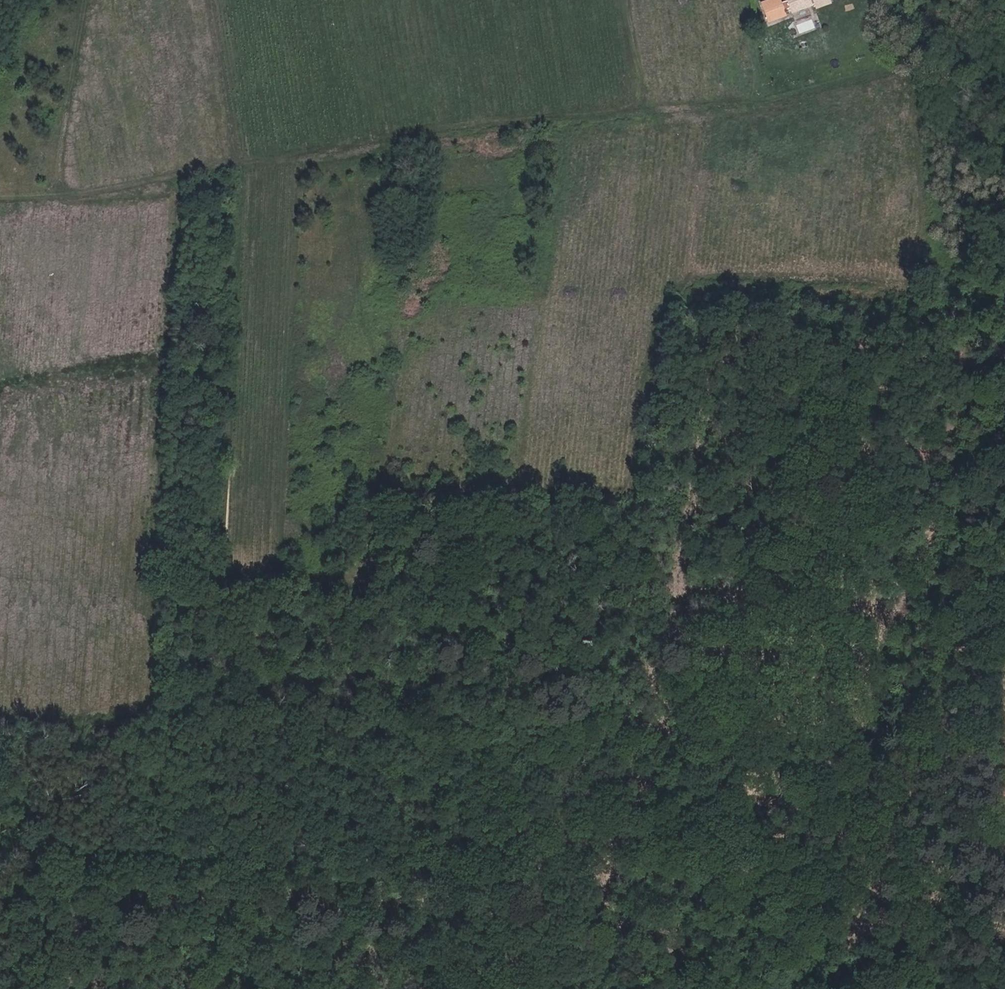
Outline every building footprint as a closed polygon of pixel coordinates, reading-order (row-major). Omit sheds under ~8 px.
[(777,14),(779,18),(798,9),(793,0),(776,0),(771,2),(772,4),(765,7),(762,1),(746,7),(755,28),(773,20),(771,16),(777,14)] [(812,9),(809,0),(800,0),(803,11),(812,9)]
